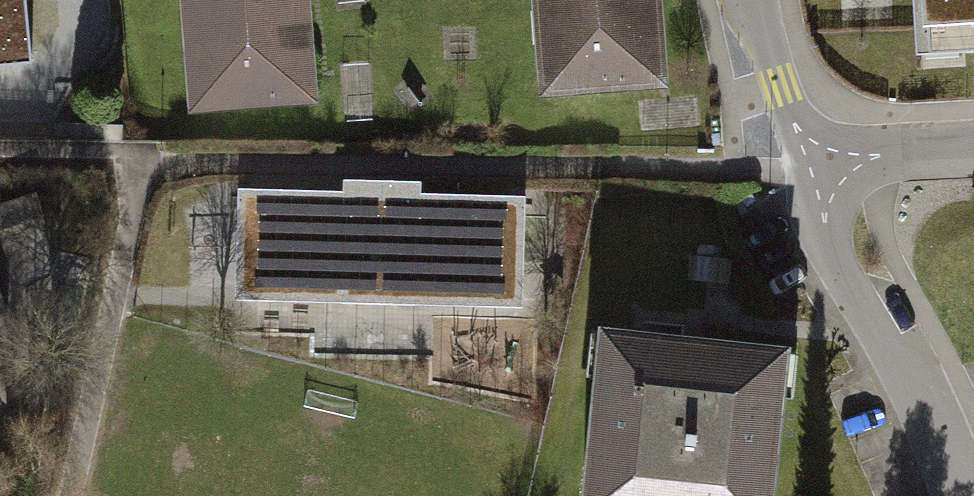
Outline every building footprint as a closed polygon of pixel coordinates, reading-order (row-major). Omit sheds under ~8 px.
[(29,54),(24,0),(0,0),(0,56),(29,54)] [(180,88),(308,77),(301,0),(172,0),(180,88)] [(527,74),(658,65),(654,0),(522,0),(527,74)] [(973,24),(973,0),(910,0),(911,27),(973,24)] [(47,208),(39,182),(0,193),(0,203),(5,220),(47,208)] [(519,296),(521,189),(237,183),(235,290),(519,296)] [(291,307),(294,362),(407,354),(404,299),(291,307)] [(784,321),(591,299),(569,495),(764,495),(784,321)]
